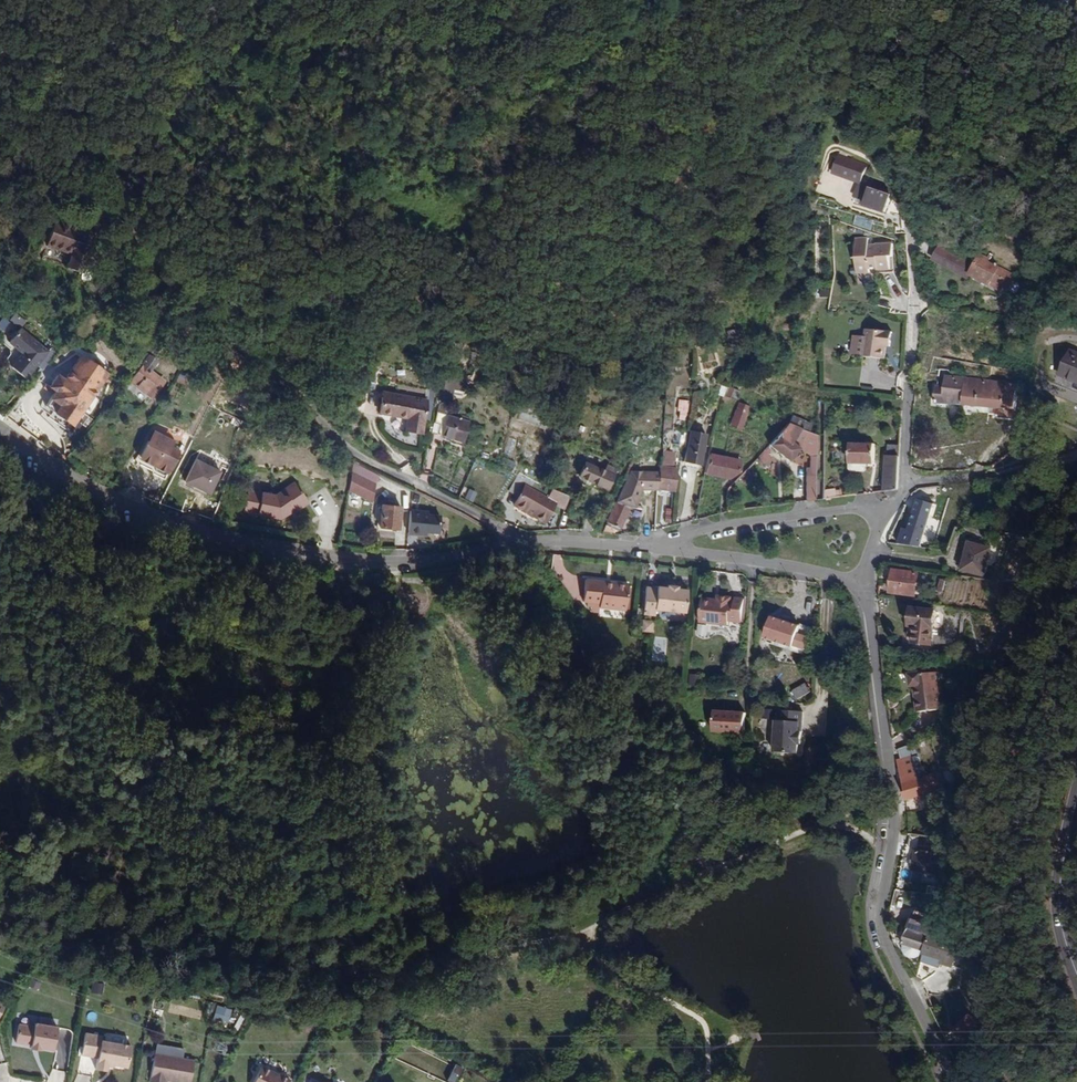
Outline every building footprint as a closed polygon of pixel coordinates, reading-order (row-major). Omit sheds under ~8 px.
[(1055,5),(1076,12),(1076,0),(1056,0),(1055,5)] [(838,176),(844,158),(836,155),(830,173),(838,176)] [(864,165),(844,158),(838,176),(857,183),(854,193),(865,197),(863,205),(881,211),(883,212),(885,209),(890,194),(883,192),(881,185),(860,178),(864,165)] [(855,215),(854,225),(872,228),(873,218),(855,215)] [(95,262),(88,259),(98,233),(58,218),(48,246),(73,255),(68,268),(83,274),(81,280),(88,282),(94,277),(97,270),(95,262)] [(853,265),(853,270),(865,270),(865,266),(873,266),(873,268),(889,268),(889,255),(889,242),(873,242),(872,244),(865,244),(865,235),(852,235),(853,265)] [(934,251),(931,257),(952,269),(960,273),(966,273),(969,275),(999,291),(1001,286),(1015,294),(1019,286),(1012,282),(1015,276),(988,261),(990,256),(988,255),(986,257),(984,256),(985,254),(975,250),(970,259),(972,259),(970,263),(937,246),(934,251)] [(28,323),(39,329),(44,321),(32,315),(28,323)] [(865,337),(863,355),(885,358),(886,345),(890,345),(892,331),(866,328),(865,337)] [(49,353),(21,330),(9,344),(23,355),(12,369),(26,380),(49,353)] [(977,330),(977,341),(993,342),(994,331),(977,330)] [(863,355),(865,337),(856,336),(855,354),(863,355)] [(1068,350),(1058,374),(1076,382),(1076,354),(1068,350)] [(151,371),(158,362),(150,355),(143,364),(151,371)] [(73,425),(109,374),(98,367),(93,363),(82,356),(65,380),(58,375),(50,387),(57,392),(46,406),(53,411),(49,417),(71,433),(76,426),(73,425)] [(98,367),(101,362),(96,358),(93,363),(98,367)] [(979,358),(978,369),(991,371),(993,360),(979,358)] [(151,398),(164,381),(143,364),(129,381),(151,398)] [(465,390),(468,375),(448,372),(444,396),(453,397),(455,388),(465,390)] [(933,403),(1013,408),(1015,383),(948,379),(944,378),(944,385),(934,384),(933,403)] [(728,397),(740,398),(741,388),(729,387),(728,397)] [(422,433),(428,401),(384,392),(381,413),(409,418),(406,430),(422,433)] [(687,419),(687,400),(677,400),(678,420),(687,419)] [(745,429),(753,405),(741,402),(733,426),(745,429)] [(447,415),(450,407),(440,404),(438,412),(447,415)] [(443,436),(463,442),(470,418),(462,416),(461,419),(447,415),(438,412),(433,431),(444,433),(443,436)] [(794,416),(791,423),(810,432),(813,425),(794,416)] [(819,435),(810,432),(791,423),(790,423),(770,444),(778,450),(791,461),(801,448),(812,456),(812,467),(808,467),(807,501),(817,500),(819,435)] [(707,434),(692,431),(686,462),(701,465),(707,434)] [(167,476),(176,458),(168,454),(171,449),(163,445),(165,441),(155,435),(150,445),(148,444),(140,459),(143,460),(143,464),(147,466),(150,464),(155,467),(154,469),(155,474),(162,478),(167,476)] [(515,456),(521,440),(512,437),(506,453),(515,456)] [(163,445),(171,449),(173,445),(165,441),(163,445)] [(848,463),(865,463),(873,463),(874,444),(849,443),(848,463)] [(898,445),(887,444),(886,456),(898,457),(898,445)] [(168,454),(176,458),(179,454),(171,449),(168,454)] [(675,454),(661,452),(660,466),(660,472),(659,489),(675,491),(678,469),(673,468),(675,454)] [(742,461),(713,455),(706,473),(731,478),(734,475),(740,471),(740,468),(742,461)] [(899,489),(898,457),(886,456),(885,456),(883,491),(899,489)] [(508,458),(504,468),(513,472),(517,462),(508,458)] [(220,472),(197,460),(186,482),(194,486),(210,493),(220,472)] [(376,473),(353,461),(351,493),(372,503),(376,473)] [(580,477),(608,489),(616,469),(607,465),(605,471),(586,463),(580,477)] [(865,463),(848,463),(849,469),(850,471),(863,471),(865,469),(865,463)] [(642,489),(659,489),(660,472),(648,472),(645,472),(632,472),(628,481),(623,490),(617,502),(631,507),(636,508),(638,502),(642,489)] [(571,495),(521,473),(510,491),(520,497),(515,506),(546,522),(556,503),(566,508),(571,495)] [(401,486),(398,486),(398,484),(383,483),(384,477),(377,476),(376,482),(375,482),(375,490),(396,492),(397,491),(401,492),(401,486)] [(245,512),(281,520),(294,512),(296,514),(310,506),(297,484),(277,496),(249,490),(245,512)] [(208,497),(210,493),(194,486),(193,489),(208,497)] [(403,500),(402,502),(412,504),(415,490),(405,489),(403,500)] [(476,502),(479,491),(467,489),(465,500),(476,502)] [(823,499),(836,496),(835,489),(824,490),(823,499)] [(914,506),(906,530),(901,528),(900,533),(897,542),(902,544),(919,546),(932,503),(918,499),(914,506)] [(607,525),(620,531),(631,507),(617,502),(607,523),(608,523),(607,525)] [(400,520),(399,529),(381,527),(383,505),(377,504),(376,514),(379,514),(377,530),(402,532),(403,520),(400,520)] [(401,507),(383,505),(381,527),(399,529),(400,520),(401,507)] [(442,514),(411,512),(409,535),(430,536),(430,534),(441,535),(442,514)] [(601,520),(590,516),(582,530),(592,531),(601,520)] [(967,542),(959,569),(982,575),(985,565),(994,567),(998,549),(967,542)] [(889,591),(916,595),(919,575),(892,570),(893,567),(881,565),(879,577),(887,579),(886,588),(889,589),(889,591)] [(604,581),(587,579),(584,601),(588,602),(601,603),(600,607),(627,610),(629,584),(615,582),(615,587),(603,586),(604,581)] [(656,610),(686,613),(689,591),(678,590),(678,587),(669,586),(668,589),(658,587),(658,589),(647,588),(644,615),(656,617),(656,610)] [(734,599),(734,603),(730,602),(730,598),(717,597),(717,601),(701,599),(699,623),(727,626),(728,622),(741,623),(743,600),(734,599)] [(600,607),(601,603),(588,602),(588,606),(593,607),(593,612),(600,612),(600,607)] [(933,610),(909,607),(907,626),(912,626),(911,639),(911,643),(930,645),(931,626),(937,627),(941,624),(942,615),(939,611),(933,610)] [(764,637),(792,646),(799,626),(770,617),(764,637)] [(655,622),(644,621),(643,632),(654,633),(655,622)] [(767,642),(791,650),(802,654),(810,629),(799,626),(792,646),(769,639),(767,642)] [(912,686),(916,712),(940,709),(935,672),(920,673),(921,672),(908,674),(910,686),(912,686)] [(689,685),(704,685),(703,674),(689,674),(689,685)] [(805,684),(792,691),(796,699),(809,691),(805,684)] [(772,718),(773,709),(762,708),(761,717),(772,718)] [(796,754),(796,744),(799,744),(800,732),(797,732),(798,723),(800,723),(801,712),(778,710),(777,721),(774,720),(772,752),(796,754)] [(711,732),(743,734),(744,713),(712,711),(711,732)] [(942,787),(940,787),(935,772),(922,776),(914,742),(897,749),(899,758),(896,759),(901,783),(899,784),(904,800),(919,795),(920,798),(925,796),(928,805),(946,801),(942,787)] [(926,823),(924,836),(937,838),(938,825),(926,823)] [(913,850),(910,869),(939,874),(942,855),(913,850)] [(930,896),(929,900),(936,919),(942,898),(930,896)] [(936,919),(929,900),(928,902),(927,909),(929,911),(927,915),(924,914),(913,910),(901,944),(900,949),(903,955),(907,957),(911,958),(918,956),(921,951),(923,952),(921,959),(936,965),(938,961),(949,966),(952,959),(945,942),(931,937),(936,919)] [(947,943),(945,942),(952,959),(953,954),(961,957),(966,944),(949,938),(947,943)] [(952,959),(955,968),(957,969),(961,957),(953,954),(952,959)] [(48,977),(38,973),(35,981),(45,985),(48,977)] [(112,979),(98,975),(95,987),(109,991),(112,979)] [(233,1014),(235,1006),(220,1002),(218,1011),(233,1014)] [(963,1016),(949,1030),(958,1038),(973,1022),(965,1014),(961,1011),(959,1013),(963,1016)] [(16,1028),(13,1046),(27,1049),(27,1050),(49,1054),(53,1031),(32,1027),(31,1031),(16,1028)] [(58,1067),(68,1068),(70,1029),(60,1029),(58,1067)] [(102,1070),(102,1066),(103,1062),(110,1063),(109,1064),(122,1066),(125,1045),(96,1040),(97,1035),(80,1032),(76,1054),(93,1057),(91,1068),(102,1070)] [(168,1076),(187,1080),(191,1056),(151,1049),(146,1077),(162,1080),(163,1076),(168,1076)] [(264,1065),(255,1081),(293,1081),(294,1080),(264,1065)]
